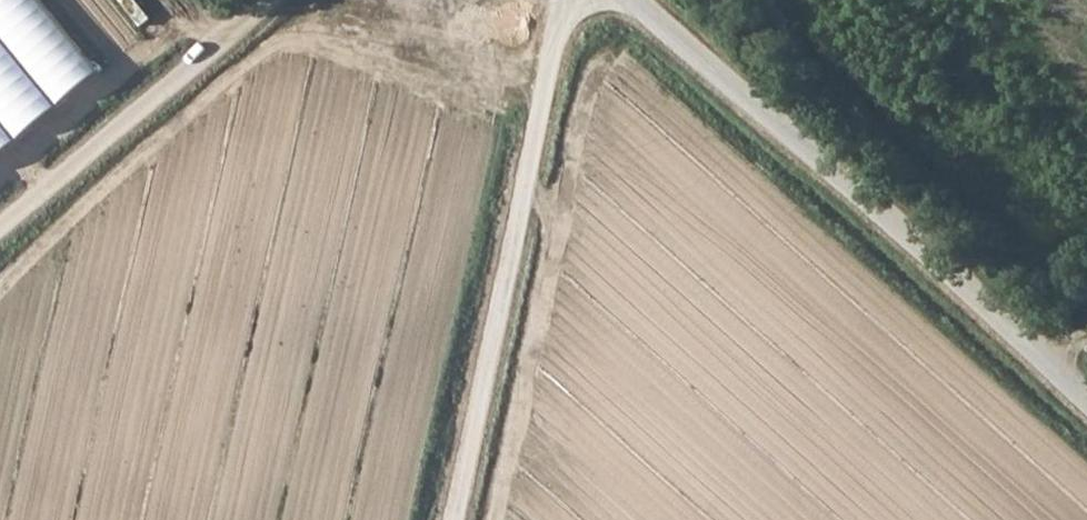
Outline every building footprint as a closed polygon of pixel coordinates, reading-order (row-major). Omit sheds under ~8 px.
[(44,0),(0,0),(0,153),(100,69),(44,0)]
